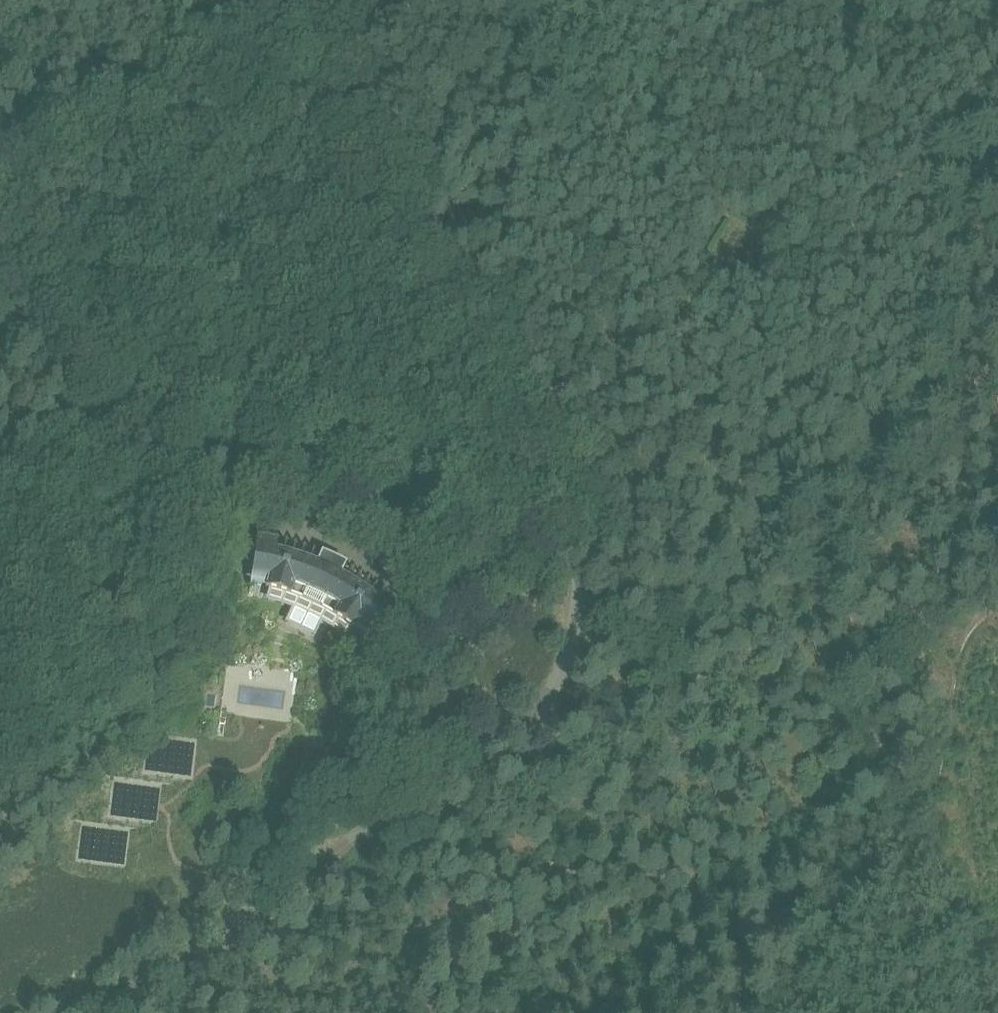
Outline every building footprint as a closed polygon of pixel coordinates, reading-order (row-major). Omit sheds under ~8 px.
[(415,358),(409,355),(401,373),(408,375),(415,358)] [(278,539),(255,535),(249,586),(282,592),(312,605),(340,620),(366,641),(400,604),(384,589),(377,597),(361,586),(342,574),(347,564),(321,552),(316,562),(296,554),(276,549),(278,539)]
